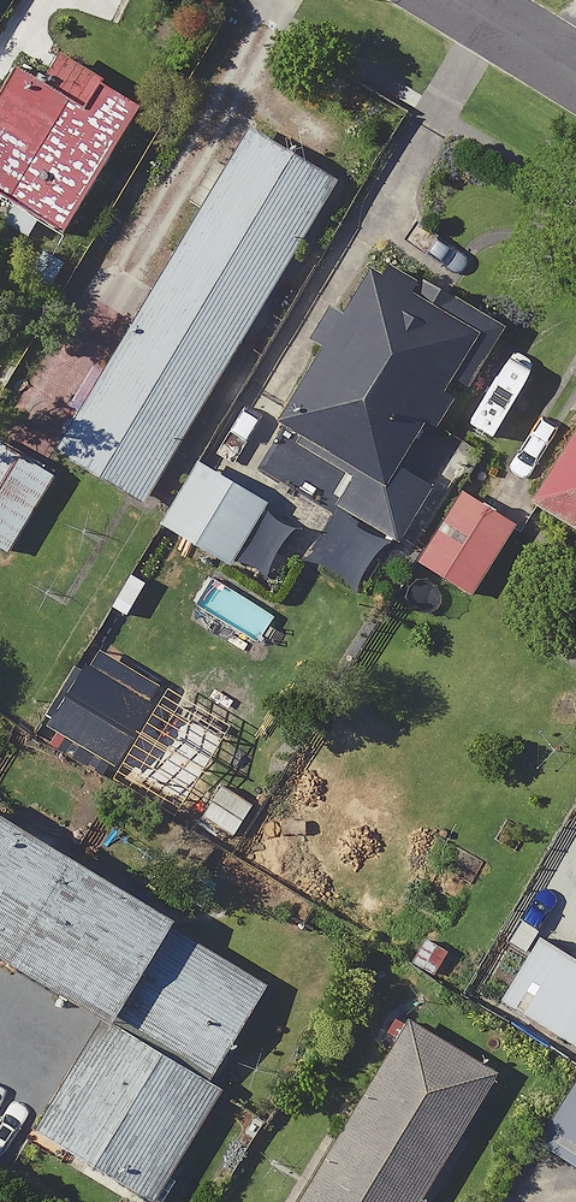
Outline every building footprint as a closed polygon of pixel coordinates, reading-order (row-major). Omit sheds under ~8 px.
[(24,82),(0,122),(0,199),(72,242),(144,122),(104,98),(90,122),(24,82)] [(72,413),(85,421),(63,457),(148,507),(336,191),(252,140),(109,380),(96,373),(72,413)] [(461,424),(512,334),(443,295),(438,303),(379,269),(283,437),(367,485),(320,566),(364,591),(393,539),(409,548),(443,488),(405,466),(427,427),(451,441),(461,424)] [(536,510),(575,534),(575,443),(536,510)] [(12,451),(0,473),(0,549),(13,556),(58,476),(12,451)] [(276,506),(204,463),(163,533),(234,575),(276,506)] [(518,533),(466,500),(423,567),(476,600),(518,533)] [(567,667),(575,673),(575,651),(567,667)] [(167,697),(99,659),(66,717),(90,730),(81,747),(126,772),(167,697)] [(12,959),(9,965),(29,976),(32,971),(112,1017),(45,1133),(158,1200),(224,1086),(217,1082),(279,977),(188,924),(0,815),(0,952),(12,959)] [(545,943),(507,1008),(575,1048),(575,962),(545,943)] [(411,1024),(305,1201),(423,1201),(498,1075),(411,1024)] [(546,1144),(575,1162),(575,1094),(546,1144)]
